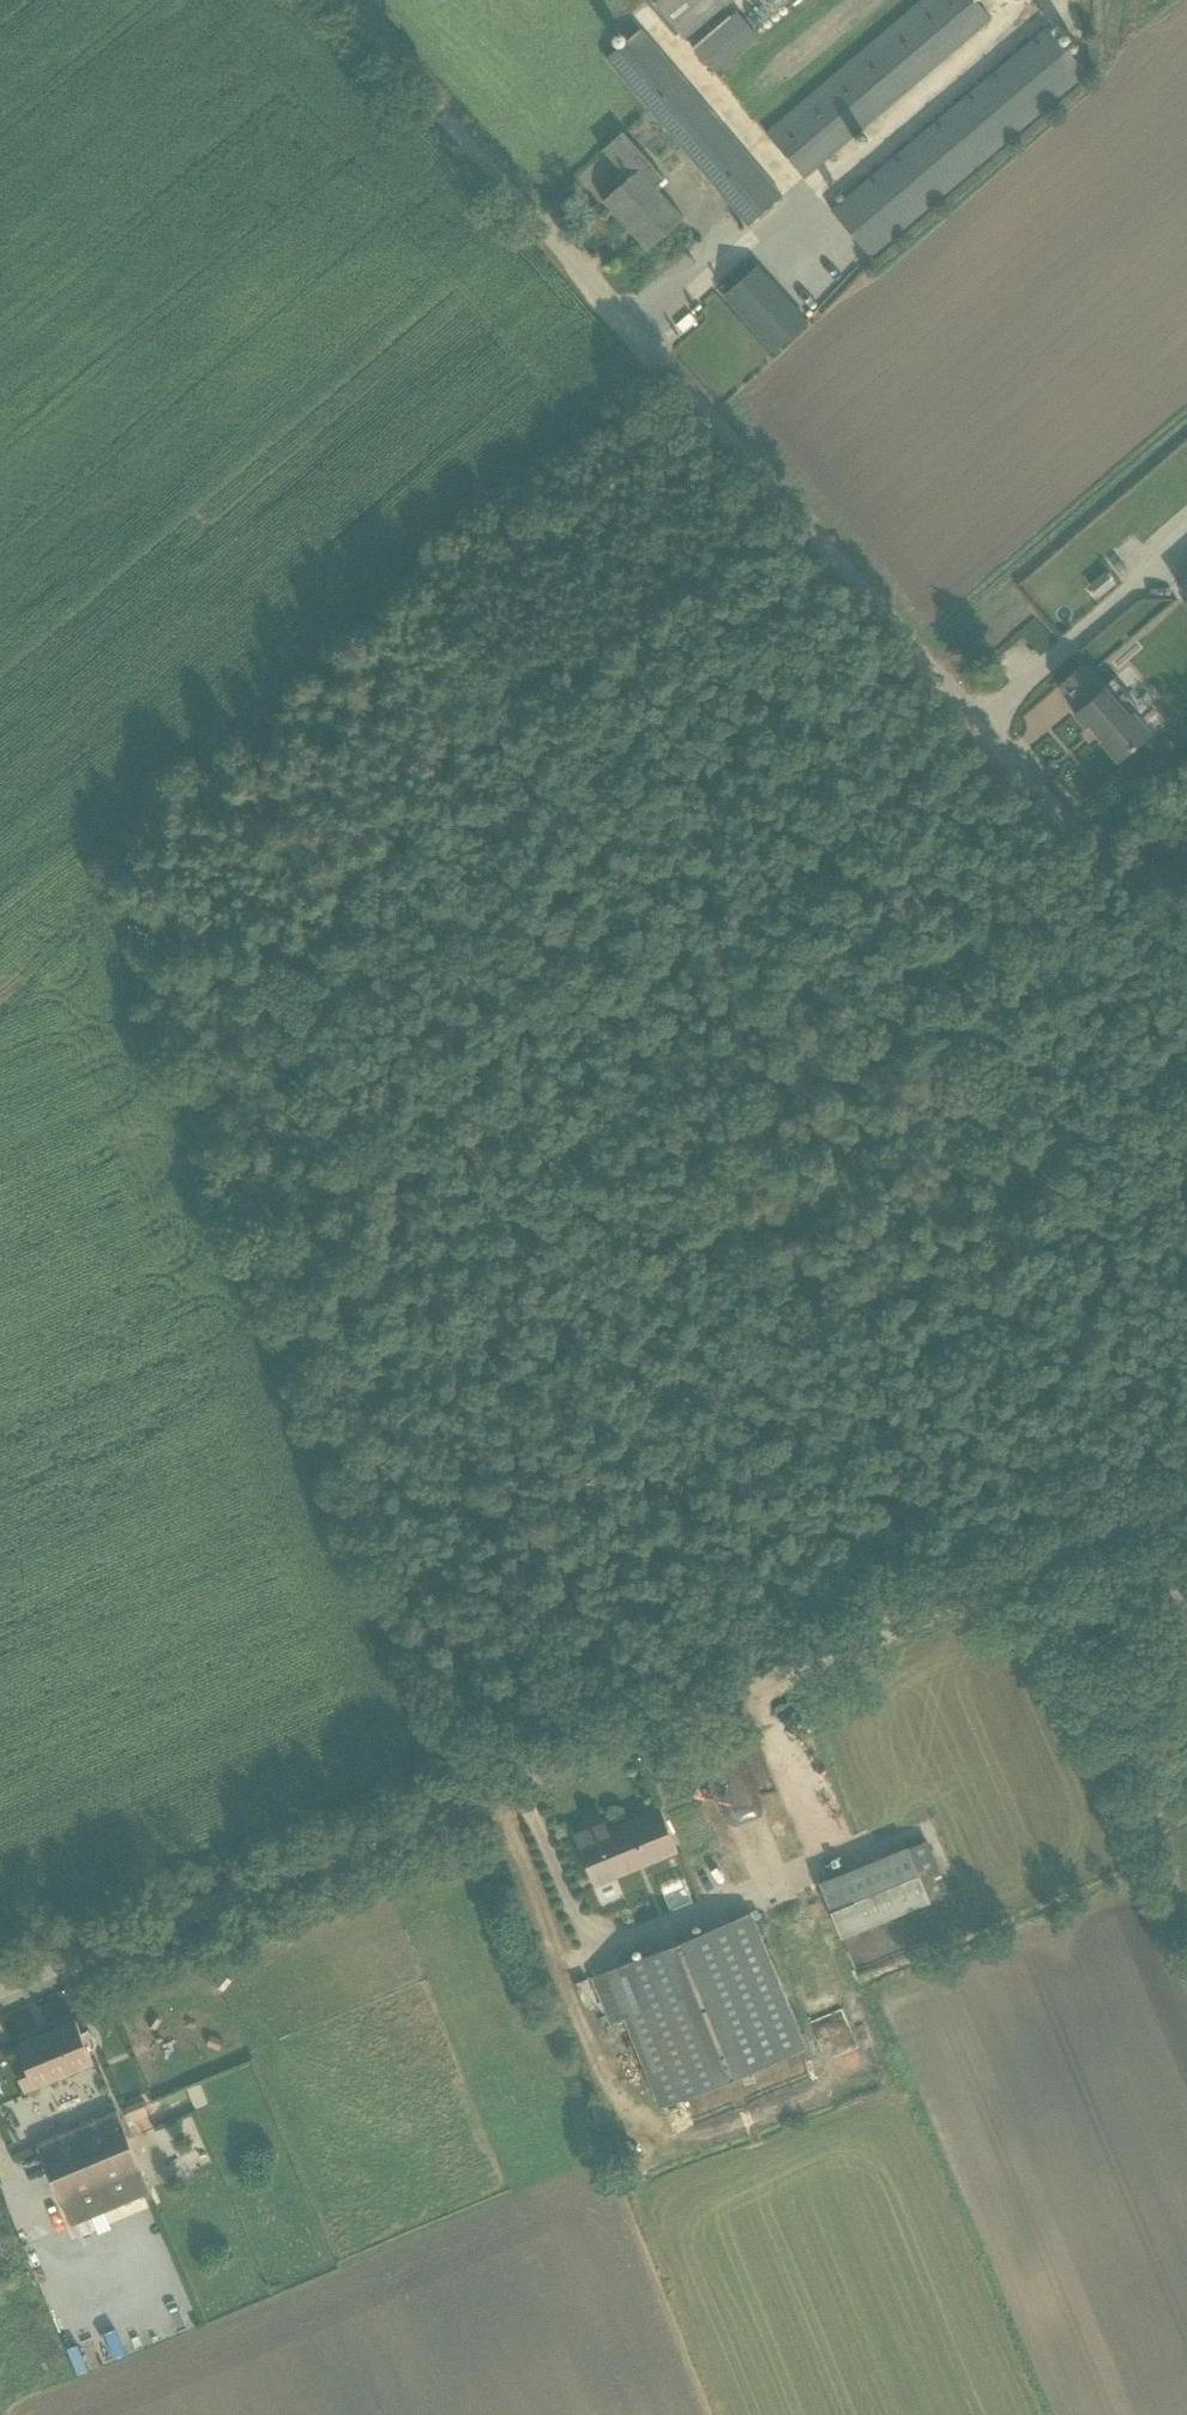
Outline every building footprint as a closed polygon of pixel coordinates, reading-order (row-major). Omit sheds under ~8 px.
[(693,43),(747,0),(658,0),(693,43)] [(774,134),(817,186),(842,165),(856,183),(833,203),(880,260),(1100,80),(1057,27),(960,108),(938,81),(1005,25),(984,0),(937,0),(774,134)] [(742,10),(697,43),(702,49),(747,16),(742,10)] [(704,51),(724,77),(770,41),(750,16),(704,51)] [(614,60),(760,229),(795,199),(649,30),(614,60)] [(781,84),(767,94),(782,115),(796,105),(781,84)] [(648,252),(685,218),(638,168),(602,201),(648,252)] [(768,266),(732,299),(785,357),(821,324),(768,266)] [(705,308),(687,327),(696,336),(714,317),(705,308)] [(1107,598),(1124,586),(1115,574),(1098,586),(1107,598)] [(1115,764),(1153,732),(1091,658),(1053,690),(1115,764)] [(595,1822),(556,1832),(581,1891),(679,1854),(660,1808),(602,1833),(595,1822)] [(937,1843),(831,1881),(851,1937),(958,1900),(937,1843)] [(639,2019),(668,2107),(816,2057),(769,1917),(601,1974),(619,2026),(639,2019)] [(867,1976),(880,1972),(876,1957),(862,1960),(867,1976)] [(0,2057),(0,2062),(14,2098),(100,2067),(77,2019),(0,2057)] [(60,2178),(143,2151),(131,2114),(48,2141),(60,2178)] [(149,2155),(67,2173),(80,2233),(162,2215),(149,2155)]
